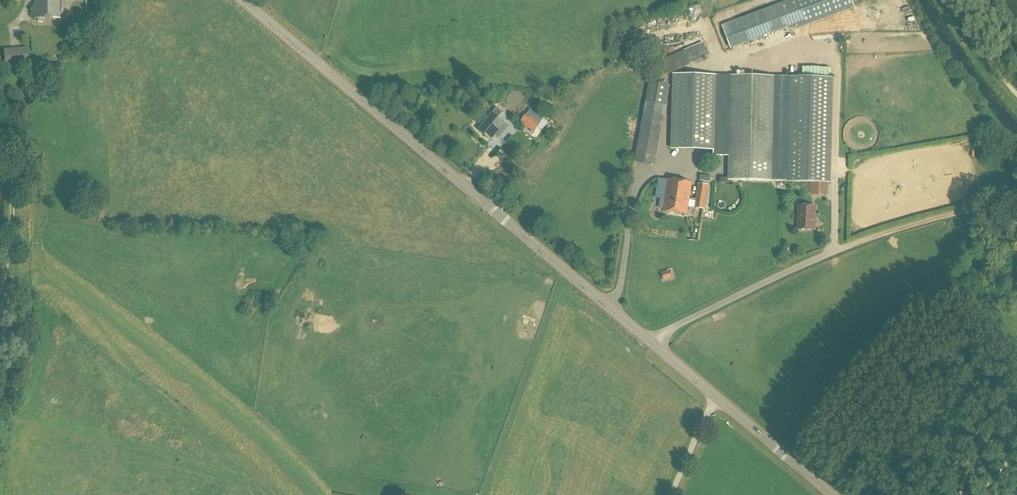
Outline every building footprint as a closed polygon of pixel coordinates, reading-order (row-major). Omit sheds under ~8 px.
[(35,19),(59,19),(59,0),(34,0),(35,19)] [(729,49),(853,5),(852,0),(784,0),(720,23),(729,49)] [(667,74),(709,56),(703,43),(661,60),(667,74)] [(6,70),(30,68),(28,47),(4,49),(6,70)] [(37,74),(54,74),(53,65),(37,66),(37,74)] [(673,74),(672,148),(672,149),(678,149),(714,150),(714,156),(730,156),(729,180),(817,182),(828,183),(831,183),(833,78),(732,75),(673,74)] [(650,81),(646,102),(635,161),(655,165),(670,85),(650,81)] [(491,140),(496,134),(501,137),(509,127),(493,114),(479,131),(491,140)] [(528,115),(527,114),(524,118),(521,123),(525,126),(533,132),(536,129),(537,127),(540,123),(528,115)] [(660,208),(663,209),(663,211),(688,215),(693,183),(668,179),(668,183),(660,181),(658,194),(666,196),(665,198),(662,198),(660,208)] [(817,182),(817,195),(828,195),(828,183),(817,182)] [(708,185),(699,184),(695,207),(704,209),(708,185)] [(798,205),(798,229),(814,229),(815,206),(798,205)] [(663,280),(670,278),(668,272),(661,275),(663,280)]
